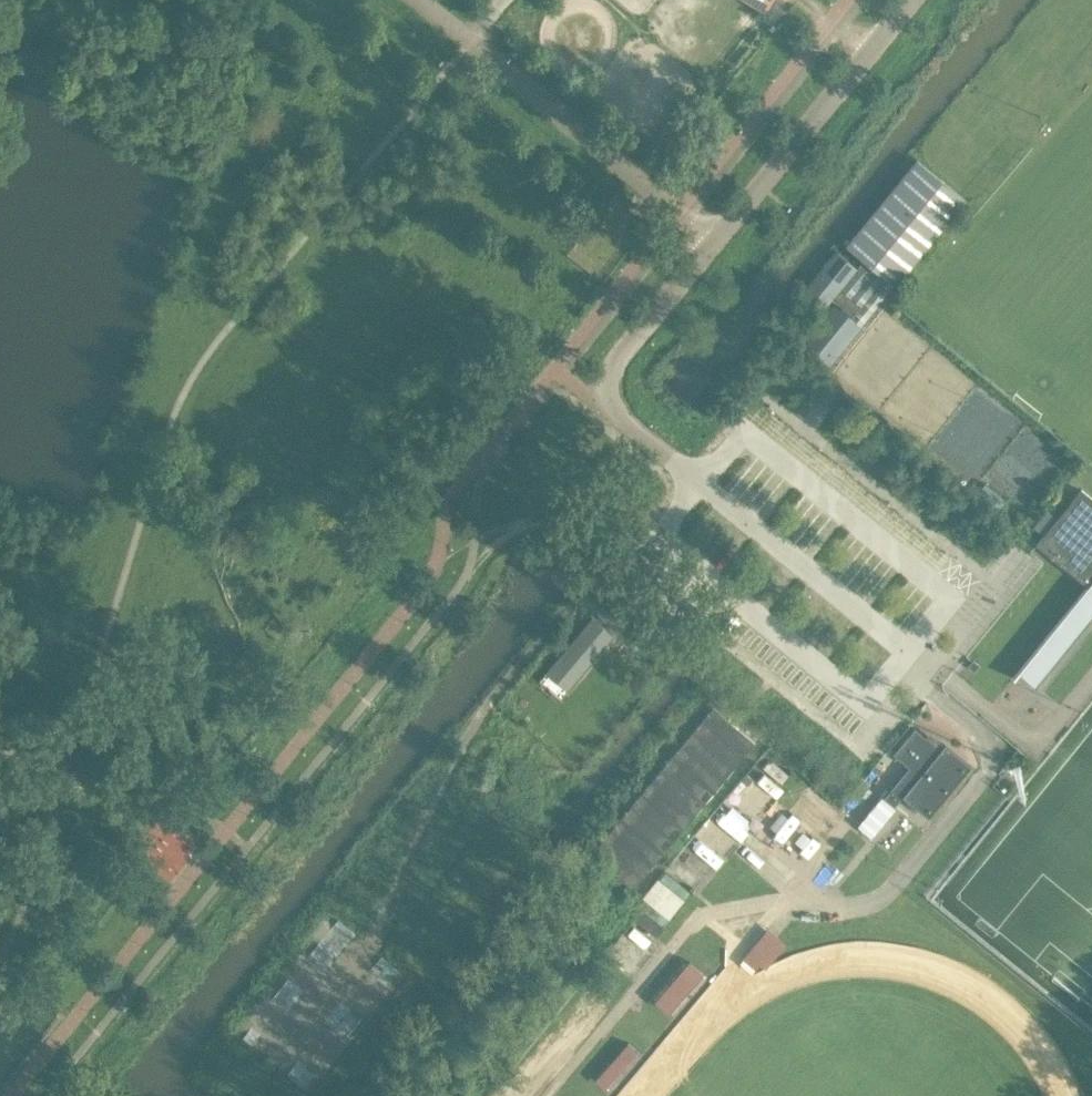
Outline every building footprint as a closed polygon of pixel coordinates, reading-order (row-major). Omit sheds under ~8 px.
[(764,12),(772,0),(745,0),(764,12)] [(917,159),(846,246),(894,285),(965,198),(917,159)] [(840,253),(835,250),(802,291),(824,309),(833,299),(852,314),(860,304),(840,288),(857,267),(840,253)] [(799,347),(826,369),(861,326),(834,304),(827,312),(799,347)] [(987,485),(979,494),(999,511),(1007,502),(987,485)] [(1078,489),(1035,542),(1087,584),(1091,578),(1091,500),(1078,489)] [(593,618),(548,672),(568,689),(613,635),(593,618)] [(632,889),(755,742),(713,707),(591,854),(632,889)] [(929,815),(971,763),(945,742),(940,747),(914,726),(892,753),(908,766),(883,797),(894,805),(903,794),(929,815)] [(822,826),(833,802),(808,790),(797,813),(822,826)] [(781,809),(770,822),(786,835),(797,822),(781,809)] [(642,898),(667,918),(689,892),(663,871),(642,898)] [(644,909),(636,919),(656,936),(664,925),(644,909)] [(770,924),(743,956),(761,971),(788,938),(770,924)] [(671,1010),(706,969),(690,956),(656,997),(671,1010)] [(610,1087),(641,1047),(629,1038),(598,1077),(610,1087)]
